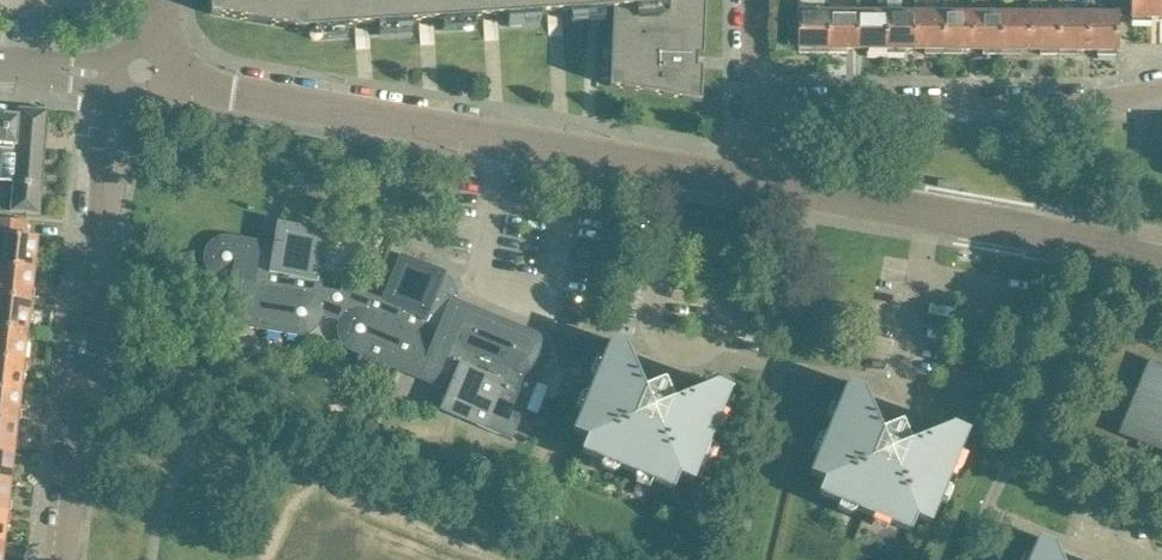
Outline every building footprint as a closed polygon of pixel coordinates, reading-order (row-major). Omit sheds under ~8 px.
[(211,15),(303,32),(587,13),(613,11),(610,86),(616,87),(695,101),(701,103),(703,68),(697,68),(697,57),(703,57),(706,0),(210,0),(211,15)] [(1161,0),(1132,0),(1132,23),(1151,23),(1151,18),(1161,18),(1161,0)] [(827,55),(827,11),(799,11),(799,12),(796,12),(796,30),(799,30),(799,51),(807,51),(807,54),(827,55)] [(856,51),(856,12),(827,11),(827,55),(847,55),(847,51),(856,51)] [(885,55),(885,12),(856,12),(856,51),(866,51),(866,55),(885,55)] [(913,51),(914,12),(885,12),(885,55),(904,55),(904,51),(913,51)] [(943,55),(943,12),(914,12),(913,51),(923,51),(923,55),(943,55)] [(972,51),(972,12),(943,12),(943,55),(962,55),(962,51),(972,51)] [(1000,55),(1000,12),(972,12),(972,51),(981,51),(981,55),(1000,55)] [(1029,51),(1029,12),(1000,12),(1000,55),(1019,55),(1019,51),(1029,51)] [(1058,55),(1058,12),(1029,12),(1029,51),(1038,51),(1038,55),(1058,55)] [(1087,52),(1087,12),(1058,12),(1058,55),(1077,56),(1077,52),(1087,52)] [(1116,52),(1116,13),(1087,12),(1087,52),(1097,52),(1097,55),(1115,55),(1115,52),(1116,52)] [(5,107),(0,106),(0,144),(1,144),(8,145),(9,129),(4,129),(5,107)] [(40,214),(49,111),(19,108),(19,115),(6,114),(6,107),(5,107),(4,129),(9,129),(8,145),(1,144),(1,154),(17,156),(16,180),(14,211),(13,213),(40,215),(40,214)] [(28,221),(0,218),(0,265),(34,269),(37,238),(26,236),(28,221)] [(204,254),(204,258),(204,262),(205,266),(207,270),(209,273),(212,276),(215,278),(219,280),(223,281),(232,282),(225,324),(298,336),(302,336),(306,336),(311,334),(314,332),(318,329),(320,326),(322,322),(324,318),(340,322),(340,324),(339,326),(339,328),(339,331),(339,334),(340,337),(341,340),(342,342),(343,343),(344,344),(345,345),(346,347),(347,348),(349,349),(450,392),(442,411),(486,429),(501,435),(512,440),(531,395),(536,384),(523,378),(521,373),(525,375),(528,375),(531,375),(535,374),(538,373),(540,371),(543,368),(545,366),(547,363),(548,360),(549,357),(549,354),(549,350),(548,347),(547,344),(546,341),(544,338),(541,336),(539,334),(536,333),(527,329),(438,292),(446,273),(401,254),(382,302),(349,286),(334,281),(318,280),(327,231),(278,222),(274,243),(230,236),(226,236),(222,236),(218,237),(215,239),(211,242),(209,245),(206,248),(205,252),(205,253),(204,254)] [(34,269),(0,265),(0,296),(31,299),(34,269)] [(27,330),(31,299),(0,296),(0,327),(27,330)] [(27,330),(0,327),(0,357),(24,360),(27,330)] [(694,482),(732,389),(715,382),(674,400),(666,379),(645,388),(628,346),(611,339),(595,378),(591,389),(573,432),(587,438),(581,452),(674,491),(680,477),(694,482)] [(24,360),(0,357),(0,388),(21,390),(24,360)] [(1153,362),(1135,405),(1138,406),(1126,436),(1161,451),(1161,366),(1153,362)] [(931,524),(969,432),(953,425),(953,426),(911,443),(902,422),(882,431),(864,390),(865,388),(849,382),(810,475),(824,481),(819,494),(912,533),(917,519),(931,524)] [(21,390),(0,388),(0,418),(18,420),(21,390)] [(18,420),(0,418),(0,450),(14,452),(18,420)] [(14,452),(0,450),(0,480),(11,482),(14,452)] [(11,482),(0,480),(0,511),(8,512),(11,482)] [(1055,545),(1056,544),(1039,538),(1030,559),(1061,559),(1055,545)]
